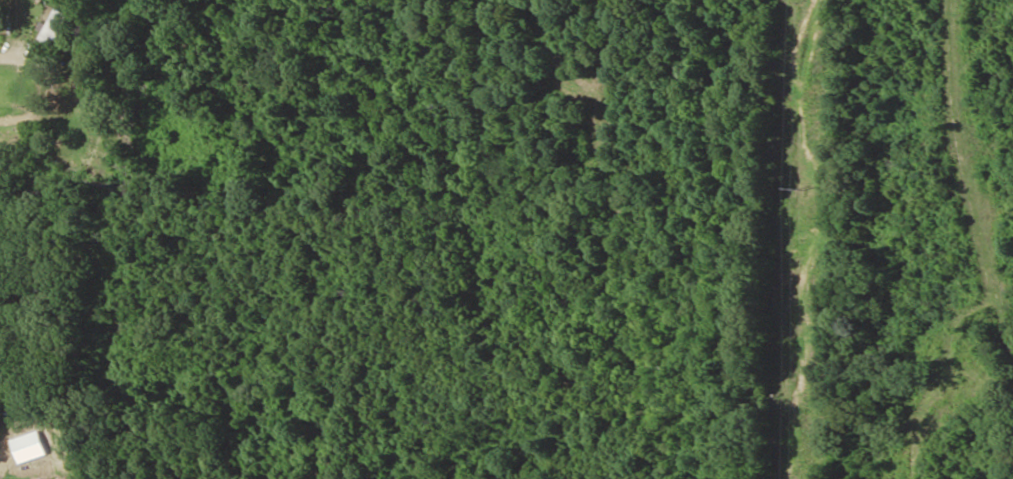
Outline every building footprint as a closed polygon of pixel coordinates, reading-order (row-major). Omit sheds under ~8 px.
[(55,46),(68,14),(54,8),(41,41),(55,46)]
